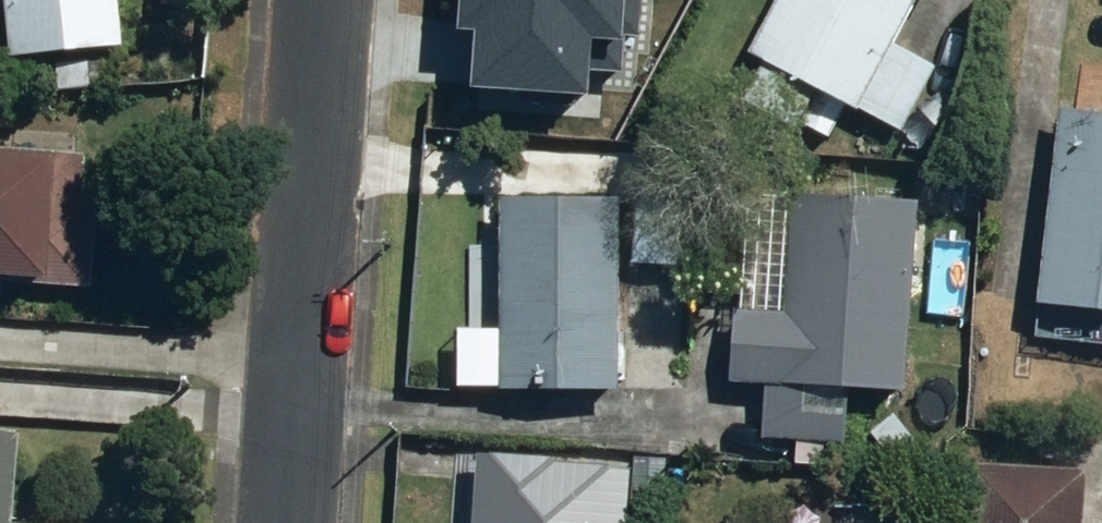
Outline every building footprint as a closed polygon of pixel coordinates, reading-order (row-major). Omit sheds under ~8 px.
[(32,55),(148,43),(144,0),(26,0),(32,55)] [(587,84),(643,110),(664,77),(606,41),(632,0),(490,0),(513,14),(481,66),(566,118),(587,84)] [(739,58),(753,65),(734,104),(786,129),(801,97),(893,143),(931,68),(892,49),(917,0),(768,0),(739,58)] [(1032,317),(1055,320),(1052,352),(1101,358),(1101,121),(1054,116),(1032,317)] [(85,270),(94,143),(0,137),(0,264),(85,270)] [(618,208),(497,203),(489,391),(610,396),(618,208)] [(773,308),(720,306),(717,391),(756,392),(754,445),(845,448),(846,406),(899,408),(906,209),(777,204),(773,308)] [(53,515),(36,514),(39,427),(0,425),(0,522),(53,522),(53,515)] [(960,522),(1061,522),(1063,477),(962,473),(960,522)] [(494,522),(617,522),(618,506),(494,502),(494,522)]
